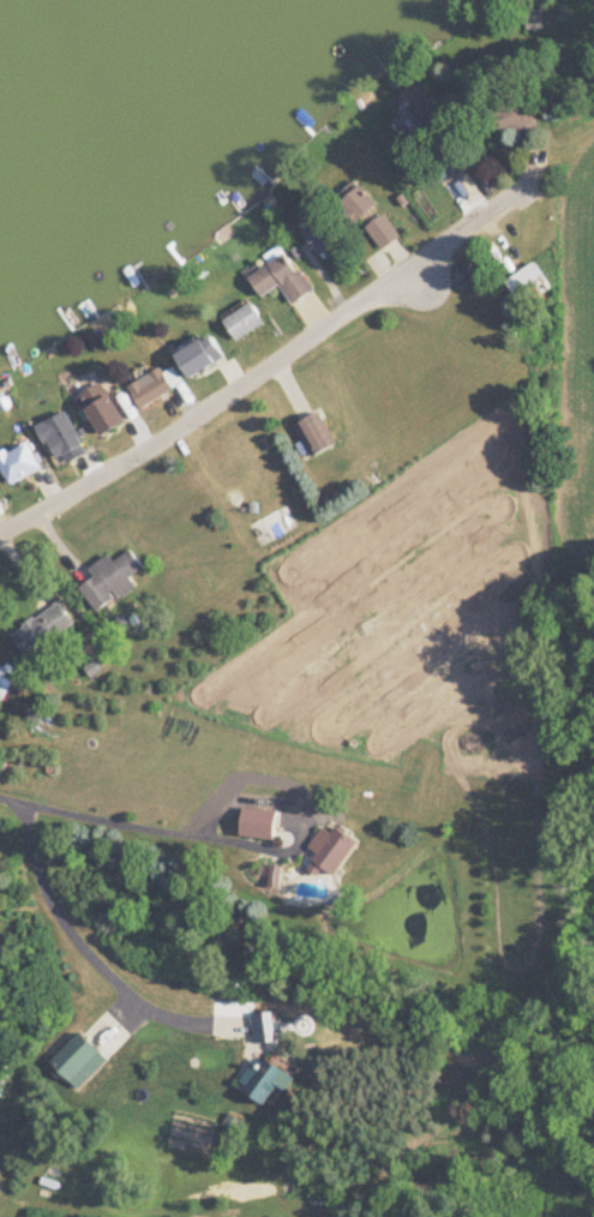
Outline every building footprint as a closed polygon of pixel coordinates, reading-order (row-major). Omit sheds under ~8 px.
[(541,123),(529,95),(496,110),(509,137),(541,123)] [(395,121),(413,145),(442,123),(424,99),(395,121)] [(468,166),(459,149),(432,163),(442,180),(468,166)] [(378,201),(359,183),(340,203),(358,221),(378,201)] [(401,236),(385,212),(367,225),(383,248),(401,236)] [(301,230),(318,254),(340,239),(323,215),(301,230)] [(281,284),(293,303),(313,290),(289,251),(249,276),(262,295),(281,284)] [(510,277),(524,304),(555,287),(541,260),(510,277)] [(264,323),(252,302),(224,319),(237,340),(264,323)] [(226,354),(209,329),(177,350),(194,376),(226,354)] [(183,380),(169,361),(130,389),(145,408),(183,380)] [(101,433),(126,423),(109,381),(83,391),(101,433)] [(297,423),(314,455),(339,442),(321,410),(297,423)] [(61,465),(88,451),(66,411),(39,425),(61,465)] [(2,449),(7,479),(39,473),(34,443),(2,449)] [(139,586),(132,575),(145,567),(133,549),(115,561),(111,554),(90,567),(96,577),(81,586),(98,612),(139,586)] [(13,634),(29,656),(75,622),(60,601),(13,634)] [(0,663),(0,695),(5,699),(13,688),(3,681),(10,670),(0,663)] [(279,837),(279,809),(245,809),(244,837),(279,837)] [(336,875),(360,842),(338,826),(333,832),(325,826),(311,846),(321,853),(311,867),(321,875),(326,868),(336,875)] [(255,1013),(256,1042),(278,1041),(276,1012),(255,1013)] [(270,1102),(279,1084),(290,1090),(298,1073),(258,1053),(241,1087),(270,1102)]
